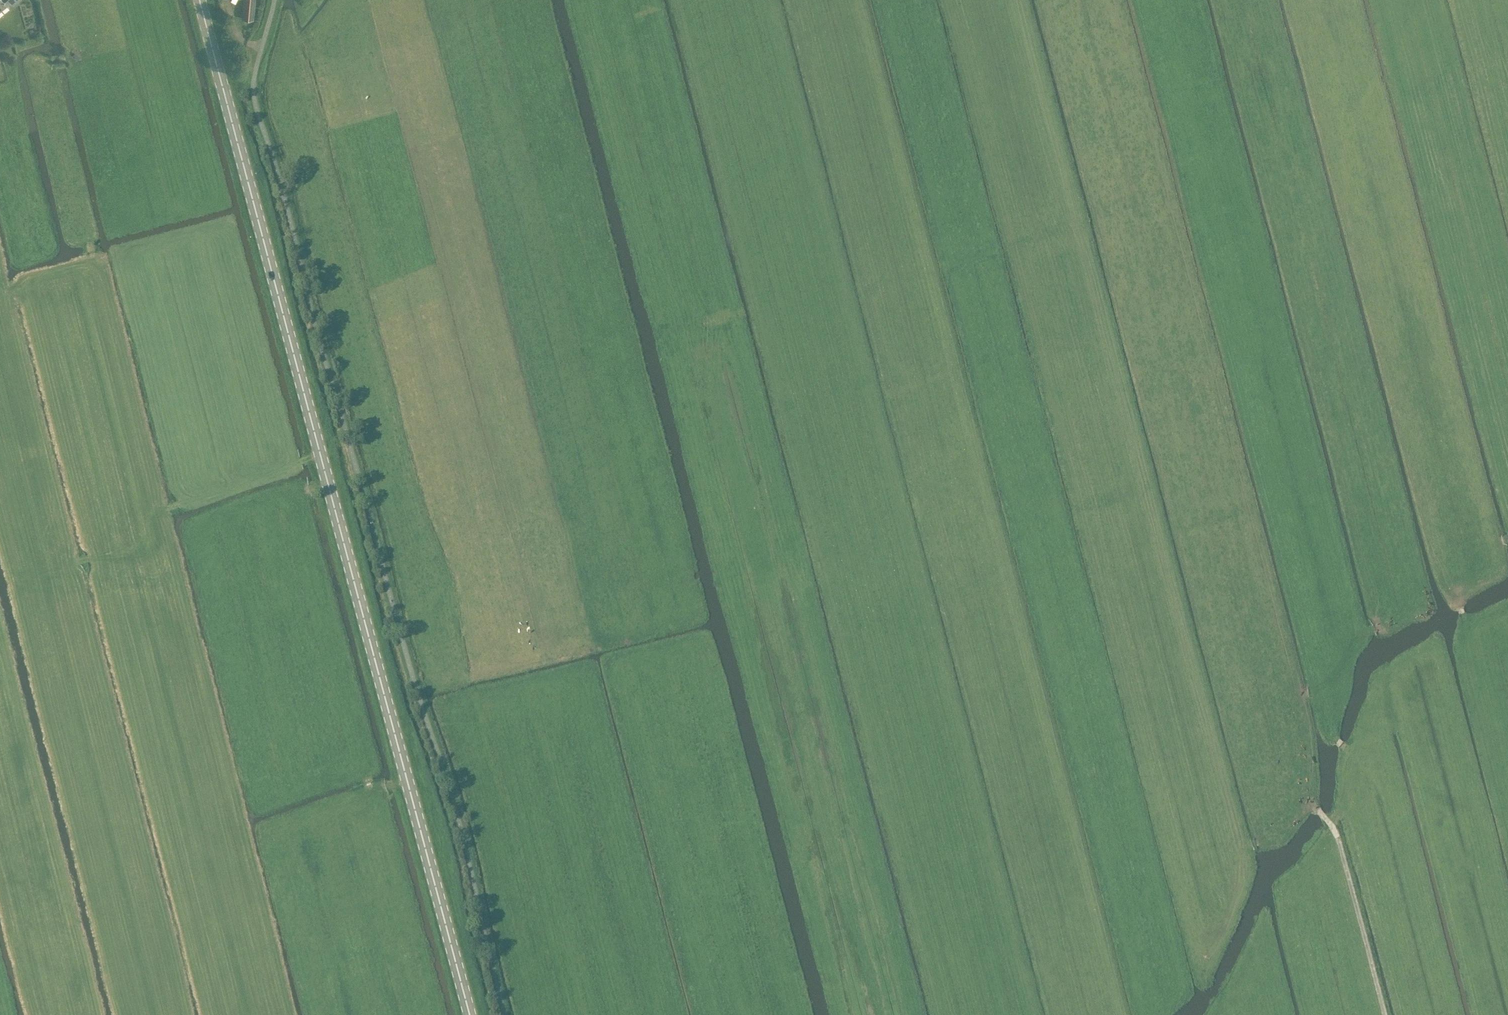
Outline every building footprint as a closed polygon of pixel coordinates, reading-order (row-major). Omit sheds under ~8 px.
[(19,0),(0,0),(0,10),(10,2),(13,5),(19,0)] [(242,18),(253,19),(255,0),(244,0),(242,18)]
